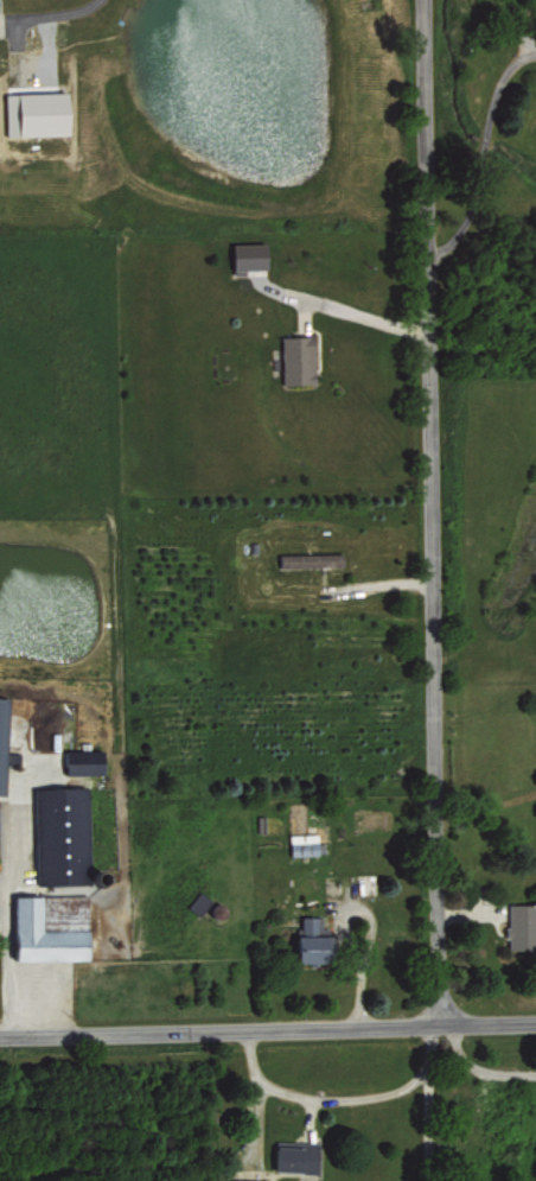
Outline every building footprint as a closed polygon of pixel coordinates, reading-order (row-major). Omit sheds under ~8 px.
[(67,89),(5,91),(6,135),(68,133),(67,89)] [(266,241),(232,242),(232,269),(267,268),(266,241)] [(314,334),(281,335),(283,383),(315,382),(314,334)] [(280,553),(280,566),(343,565),(343,552),(280,553)] [(4,794),(5,762),(17,763),(17,752),(6,751),(8,696),(0,696),(0,793),(4,794)] [(103,748),(64,749),(65,774),(104,773),(103,748)] [(87,960),(86,893),(64,894),(64,884),(89,884),(88,786),(35,786),(36,884),(54,884),(54,894),(14,895),(14,960),(87,960)] [(317,832),(289,833),(289,855),(318,854),(317,832)] [(532,921),(535,921),(535,935),(532,935),(532,948),(504,948),(504,936),(502,936),(502,923),(504,923),(504,904),(532,904),(532,921)] [(297,962),(331,961),(330,926),(322,926),(322,915),(301,916),(301,926),(296,927),(297,962)] [(272,1145),(274,1145),(274,1139),(315,1141),(314,1173),(295,1173),(295,1170),(272,1169),(272,1145)]
